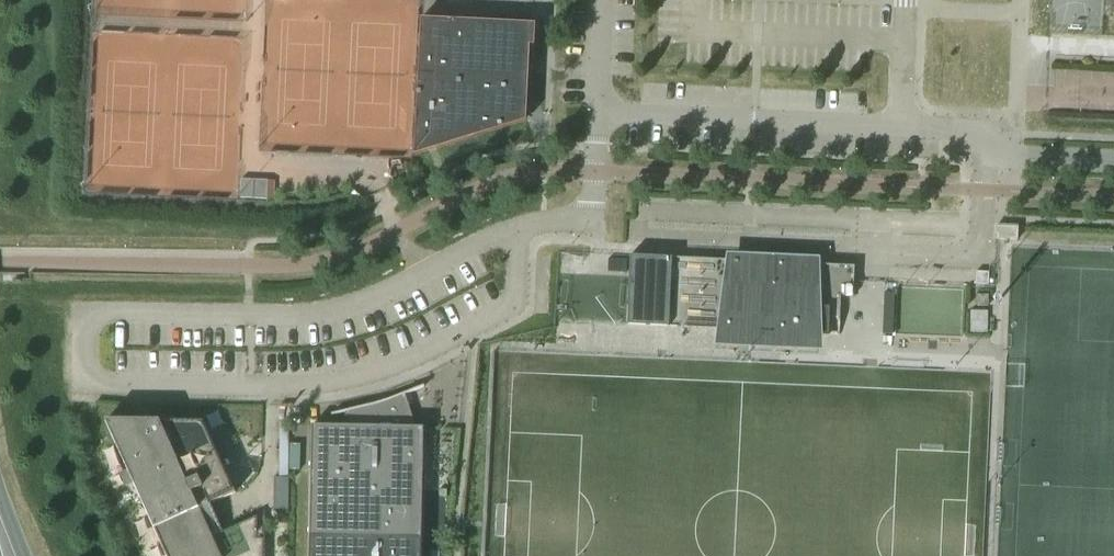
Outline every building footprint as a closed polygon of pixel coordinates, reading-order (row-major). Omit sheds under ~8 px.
[(531,24),(420,18),(414,157),(483,135),(482,133),(526,119),(531,24)] [(268,180),(241,179),(240,198),(267,199),(268,180)] [(1017,227),(995,226),(995,239),(1016,240),(1017,227)] [(855,266),(680,257),(630,255),(626,325),(851,336),(854,281),(855,266)] [(976,271),(975,284),(988,285),(989,272),(976,271)] [(976,306),(988,306),(988,295),(977,294),(976,306)] [(988,311),(970,311),(970,333),(988,333),(988,311)] [(309,537),(309,555),(420,555),(423,427),(415,427),(404,393),(386,400),(387,401),(388,405),(377,409),(376,403),(345,410),(345,426),(312,425),(309,537)] [(265,506),(263,506),(263,507),(256,507),(256,516),(222,531),(217,519),(221,517),(216,506),(211,508),(210,504),(235,492),(220,460),(228,457),(221,442),(214,445),(203,421),(105,420),(127,469),(119,473),(125,486),(133,482),(166,555),(264,555),(265,506)] [(279,476),(288,476),(288,459),(279,459),(279,476)] [(290,483),(278,483),(278,506),(289,506),(290,483)]
